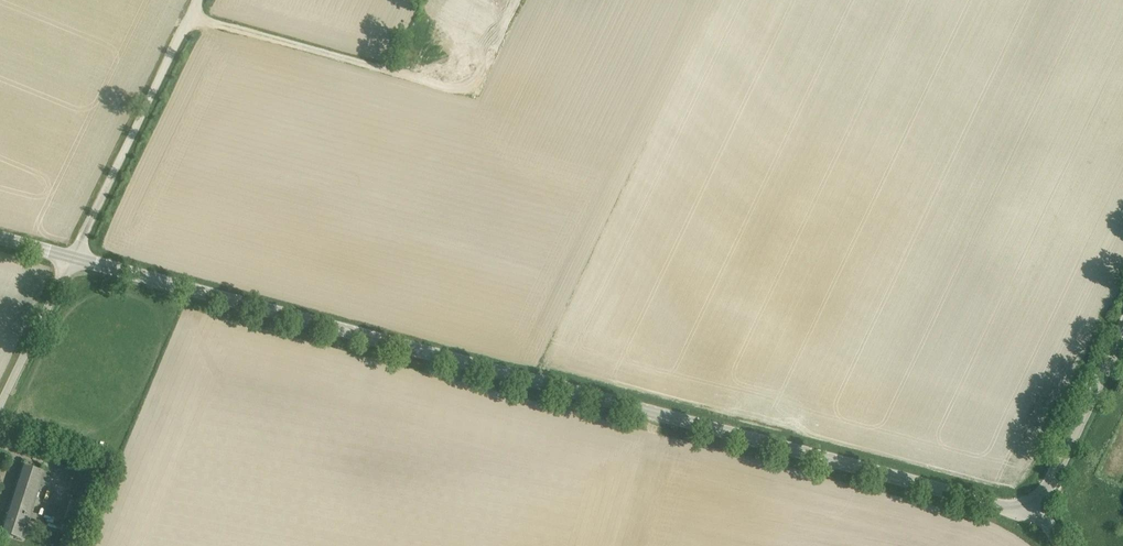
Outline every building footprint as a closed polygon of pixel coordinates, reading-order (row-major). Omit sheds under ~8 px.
[(22,465),(0,531),(23,539),(44,472),(22,465)]
